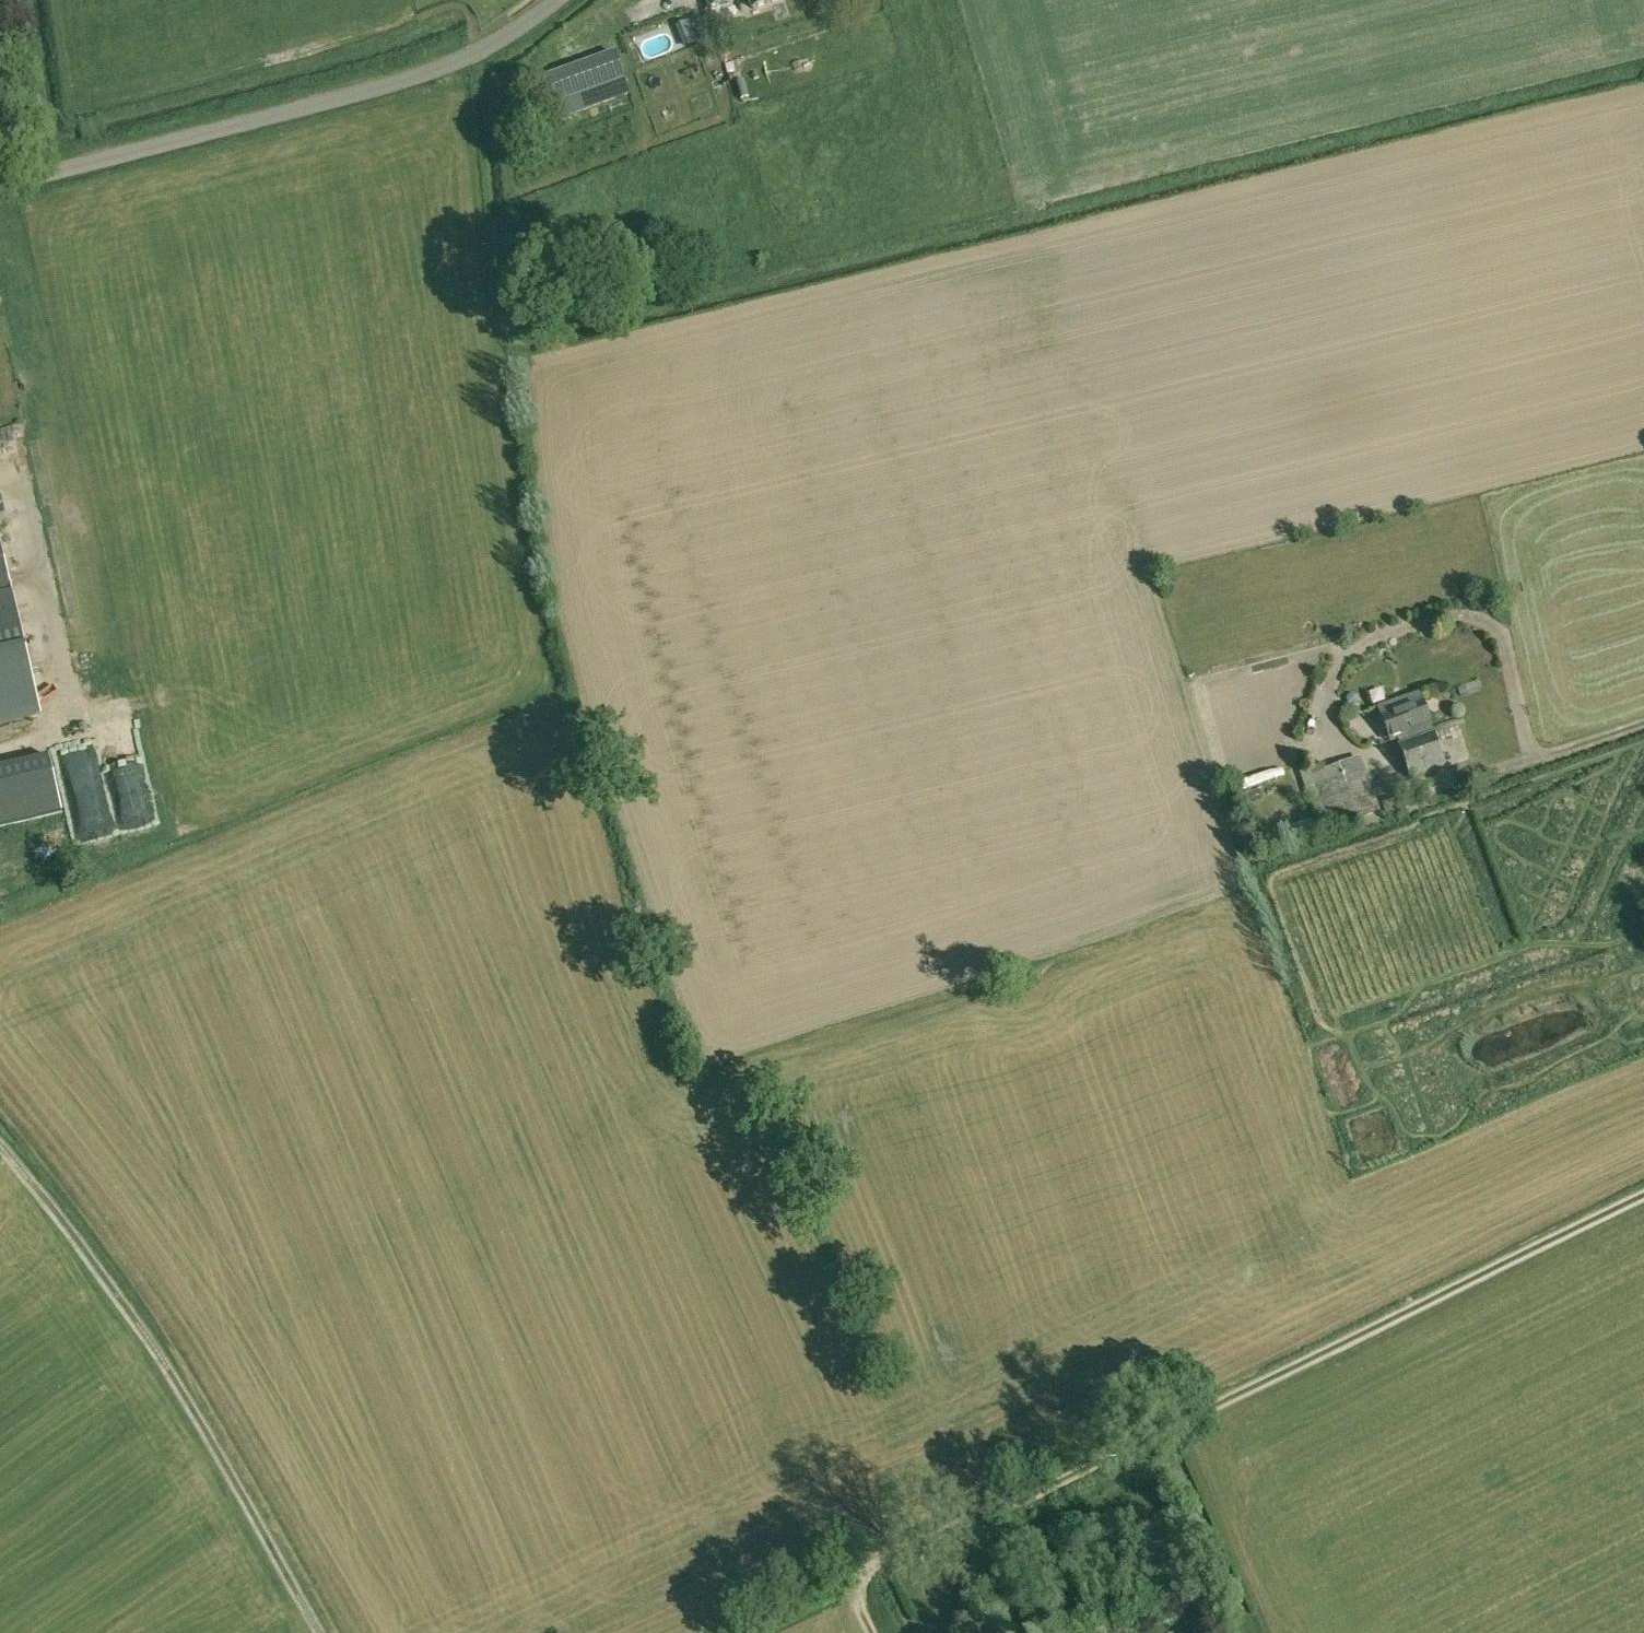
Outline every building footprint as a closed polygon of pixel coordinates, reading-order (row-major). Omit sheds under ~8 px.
[(753,9),(779,0),(750,0),(753,9)] [(720,49),(748,31),(730,2),(701,20),(720,49)] [(625,80),(557,105),(562,119),(630,94),(625,80)] [(41,715),(13,595),(0,537),(0,724),(41,715)] [(1164,586),(1174,589),(1178,578),(1168,575),(1164,586)] [(1407,738),(1410,745),(1434,737),(1423,705),(1382,719),(1390,744),(1407,738)] [(1434,737),(1410,745),(1398,749),(1409,780),(1445,768),(1434,736),(1434,737)] [(1380,812),(1360,758),(1325,772),(1323,766),(1311,770),(1314,777),(1302,781),(1306,792),(1317,788),(1331,826),(1332,830),(1380,812)] [(62,813),(50,759),(0,770),(0,826),(62,813)] [(1250,789),(1294,779),(1292,768),(1247,778),(1250,789)] [(1293,831),(1297,844),(1316,838),(1312,825),(1293,831)]
